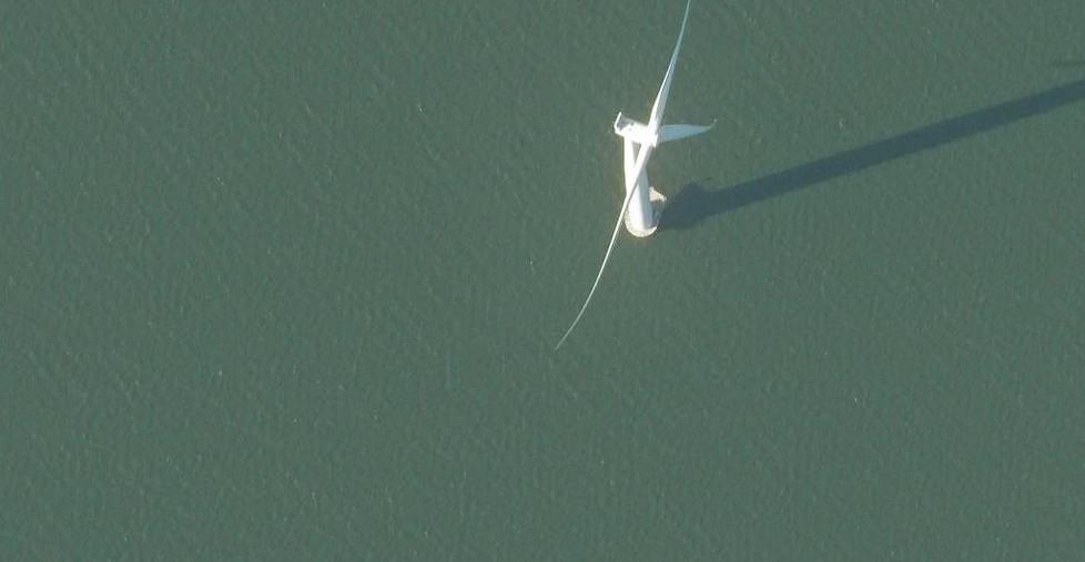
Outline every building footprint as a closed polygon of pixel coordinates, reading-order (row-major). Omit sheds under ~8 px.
[(648,216),(644,214),(639,214),(635,216),(632,220),(631,223),(631,228),(633,232),(637,235),(640,236),(644,236),(648,234),(651,231),(653,226),(653,222),(651,218),(648,216)]
